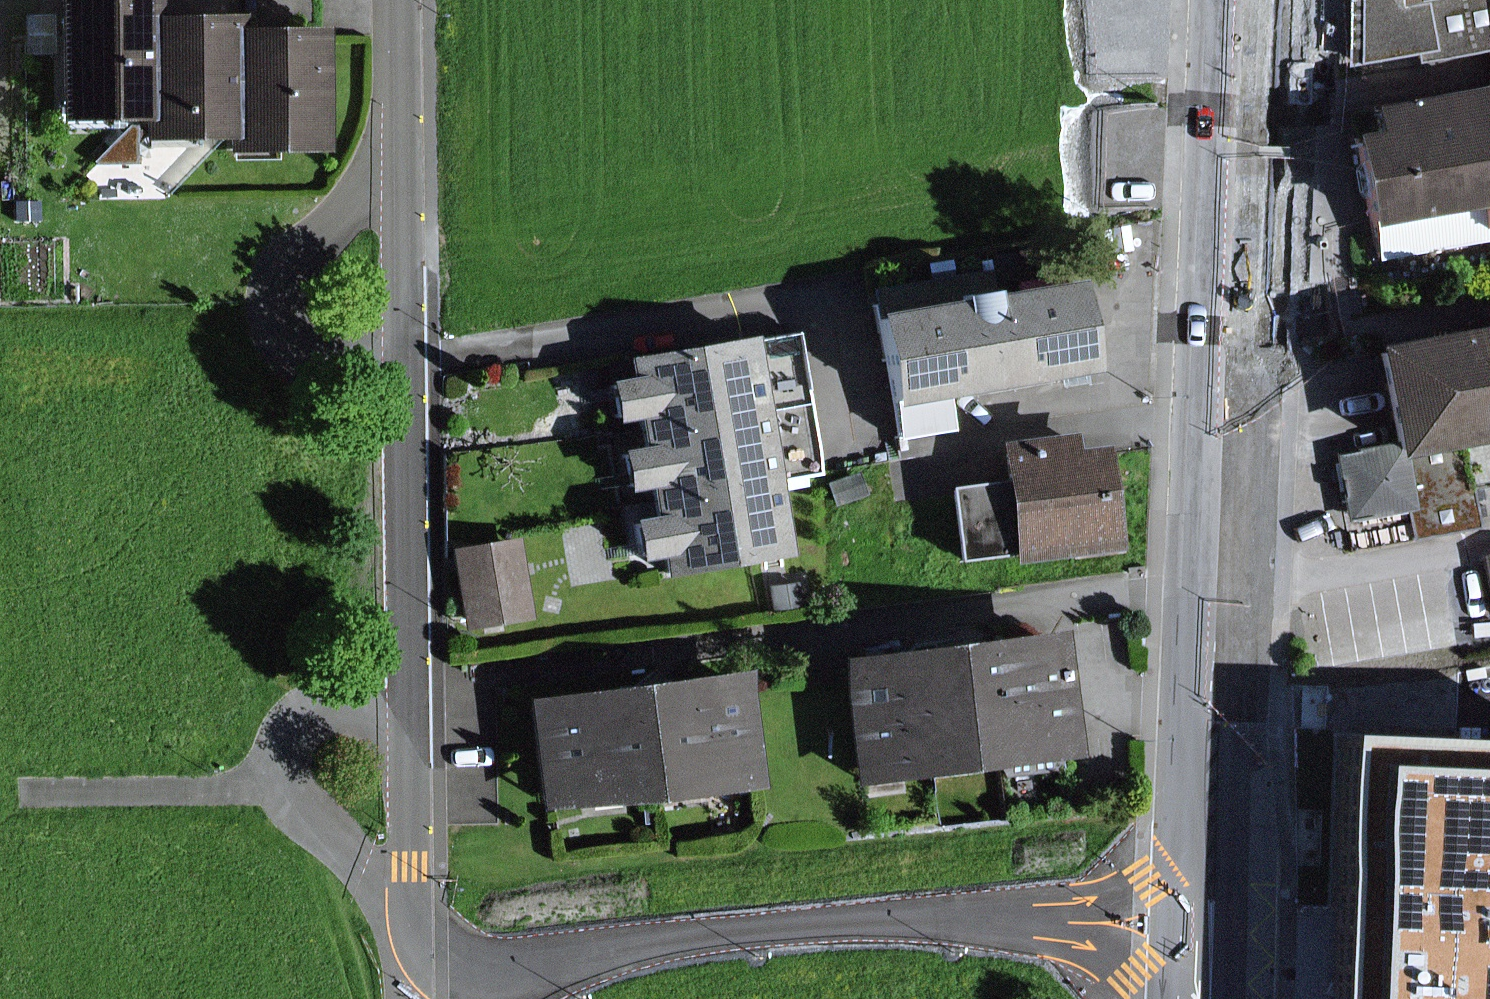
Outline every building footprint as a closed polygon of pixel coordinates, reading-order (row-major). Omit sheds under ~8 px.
[(146,119),(147,15),(164,15),(164,0),(57,0),(57,119),(146,119)] [(1410,6),(1437,0),(1448,52),(1489,43),(1489,0),(1409,0),(1410,6)] [(146,136),(230,136),(230,27),(242,27),(242,15),(164,15),(147,15),(146,119),(146,136)] [(332,27),(242,27),(230,27),(230,136),(230,153),(332,153),(332,27)] [(1361,130),(1387,254),(1489,233),(1489,97),(1486,80),(1377,103),(1381,126),(1361,130)] [(1078,267),(878,303),(895,399),(905,398),(910,431),(965,423),(960,388),(1095,364),(1078,267)] [(1375,345),(1395,438),(1348,448),(1365,529),(1433,514),(1420,452),(1489,437),(1489,321),(1375,345)] [(642,412),(644,426),(816,397),(804,326),(762,333),(760,322),(629,344),(633,368),(608,373),(615,416),(642,412)] [(655,482),(657,493),(789,470),(828,463),(816,397),(644,426),(646,439),(624,443),(631,486),(655,482)] [(1001,451),(1004,473),(956,481),(969,552),(1013,544),(1016,565),(1137,550),(1122,436),(1084,441),(1082,422),(1006,430),(1009,450),(1001,451)] [(804,558),(789,470),(657,493),(659,505),(630,510),(637,554),(668,548),(673,580),(804,558)] [(531,531),(458,543),(471,623),(544,611),(531,531)] [(1069,627),(844,649),(857,772),(1082,750),(1069,627)] [(759,665),(532,688),(544,810),(771,787),(759,665)] [(1366,739),(1356,998),(1489,998),(1489,742),(1366,739)] [(1330,928),(1300,927),(1299,972),(1329,973),(1330,928)]
